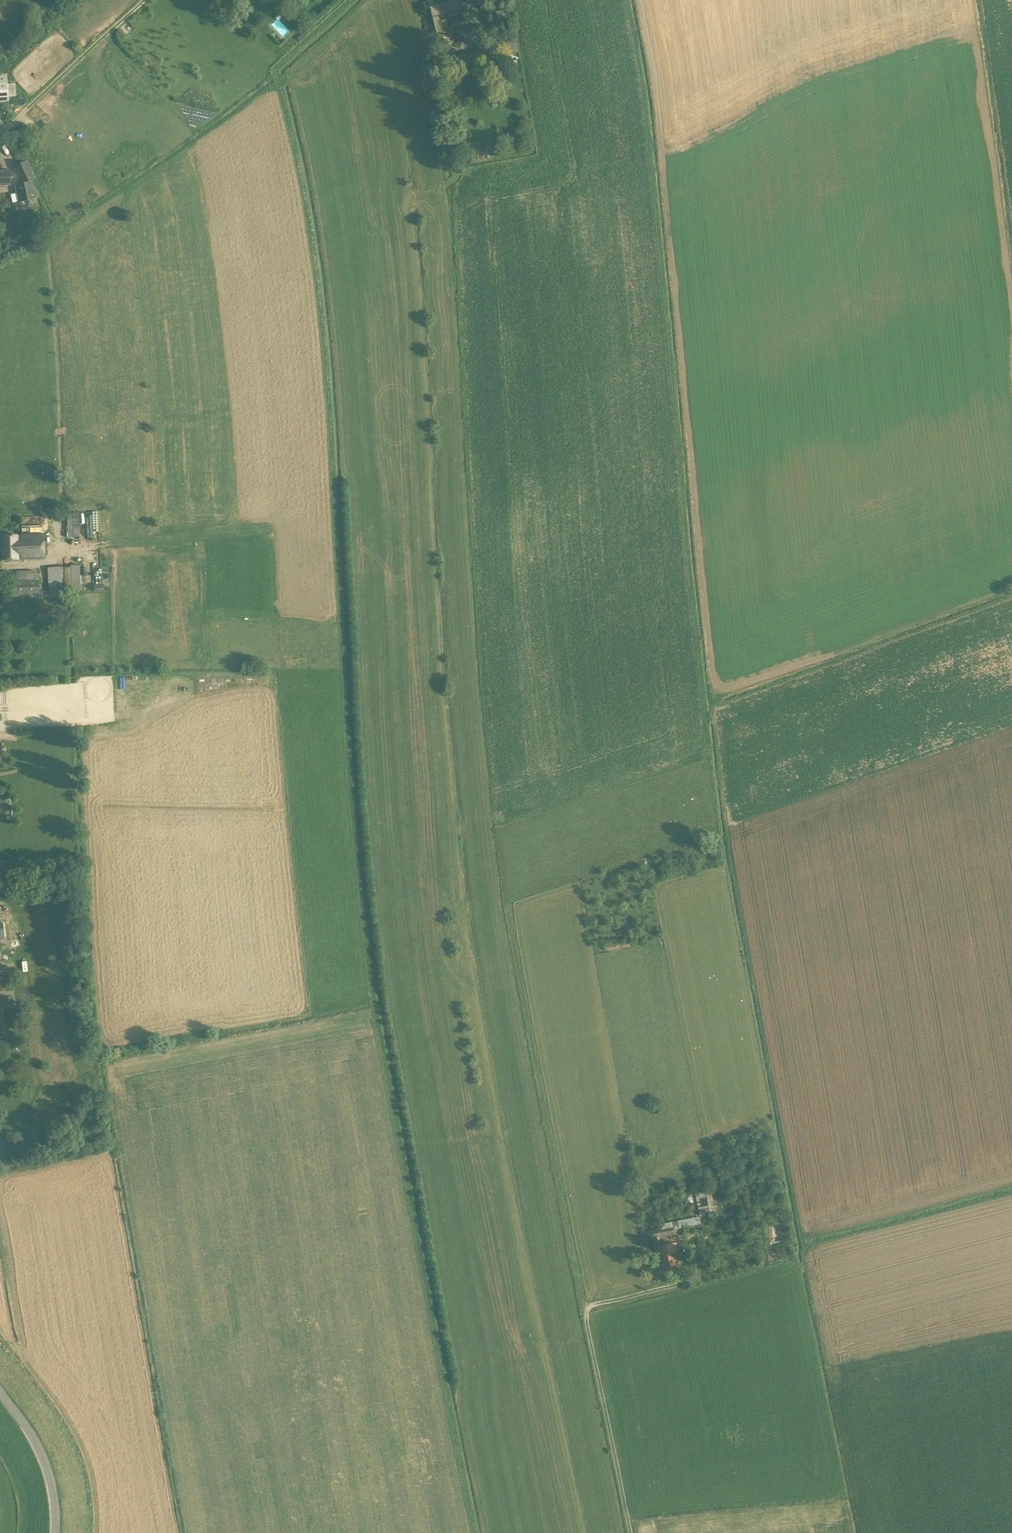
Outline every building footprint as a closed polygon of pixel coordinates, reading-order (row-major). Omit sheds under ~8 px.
[(442,5),(431,8),(437,35),(450,31),(446,14),(457,11),(455,0),(441,0),(442,5)] [(6,72),(0,72),(0,103),(8,102),(6,72)] [(17,146),(22,143),(17,135),(12,139),(17,146)] [(24,166),(17,170),(23,183),(24,186),(16,188),(19,202),(37,197),(30,180),(24,166)] [(11,186),(10,171),(0,171),(0,186),(11,186)] [(67,513),(68,537),(79,537),(78,512),(67,513)] [(42,526),(21,527),(21,535),(1,536),(1,561),(44,559),(43,534),(42,534),(42,526)] [(80,590),(80,565),(48,568),(49,586),(50,586),(50,593),(66,591),(72,591),(72,590),(80,590)] [(43,597),(43,589),(41,589),(41,586),(40,586),(40,579),(36,579),(36,571),(17,571),(17,579),(13,580),(13,597),(43,597)] [(715,1213),(711,1190),(696,1193),(700,1216),(715,1213)] [(661,1229),(653,1230),(662,1272),(683,1268),(678,1242),(661,1245),(661,1242),(668,1241),(667,1236),(703,1229),(700,1217),(660,1224),(661,1229)]
